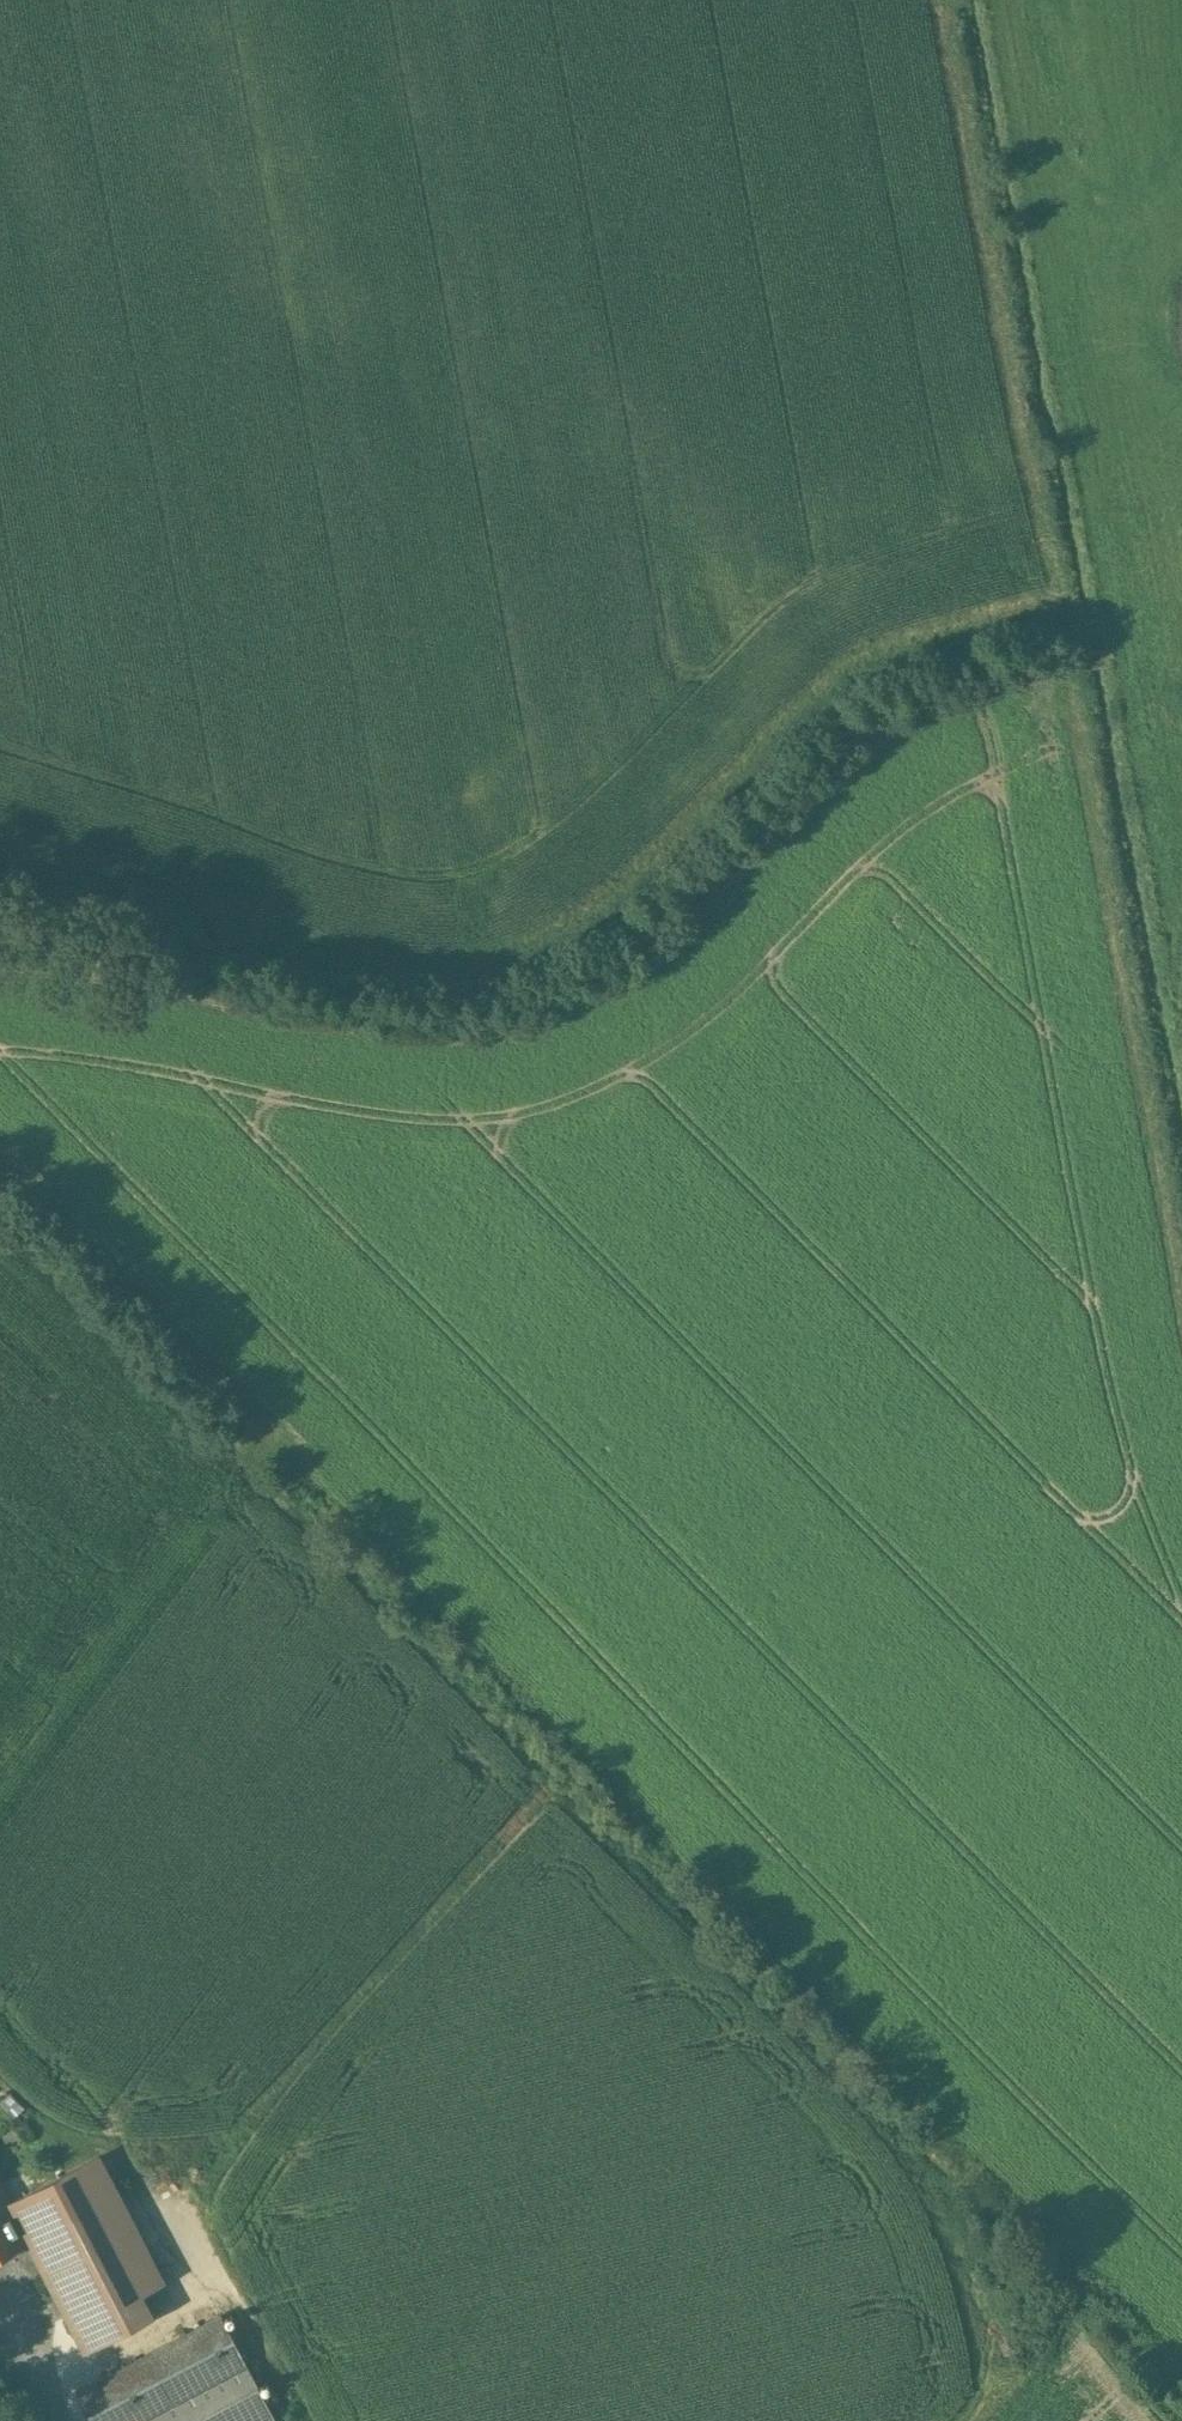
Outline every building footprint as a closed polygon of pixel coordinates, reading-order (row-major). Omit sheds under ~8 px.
[(9,2202),(28,2240),(117,2194),(98,2156),(9,2202)] [(28,2240),(9,2202),(0,2186),(0,2254),(28,2240)] [(117,2194),(28,2240),(85,2350),(152,2316),(140,2293),(162,2281),(117,2194)] [(75,2390),(91,2420),(132,2420),(140,2417),(245,2363),(220,2315),(75,2390)] [(245,2363),(140,2417),(142,2420),(211,2420),(262,2395),(245,2363)] [(211,2420),(275,2420),(262,2395),(211,2420)]
